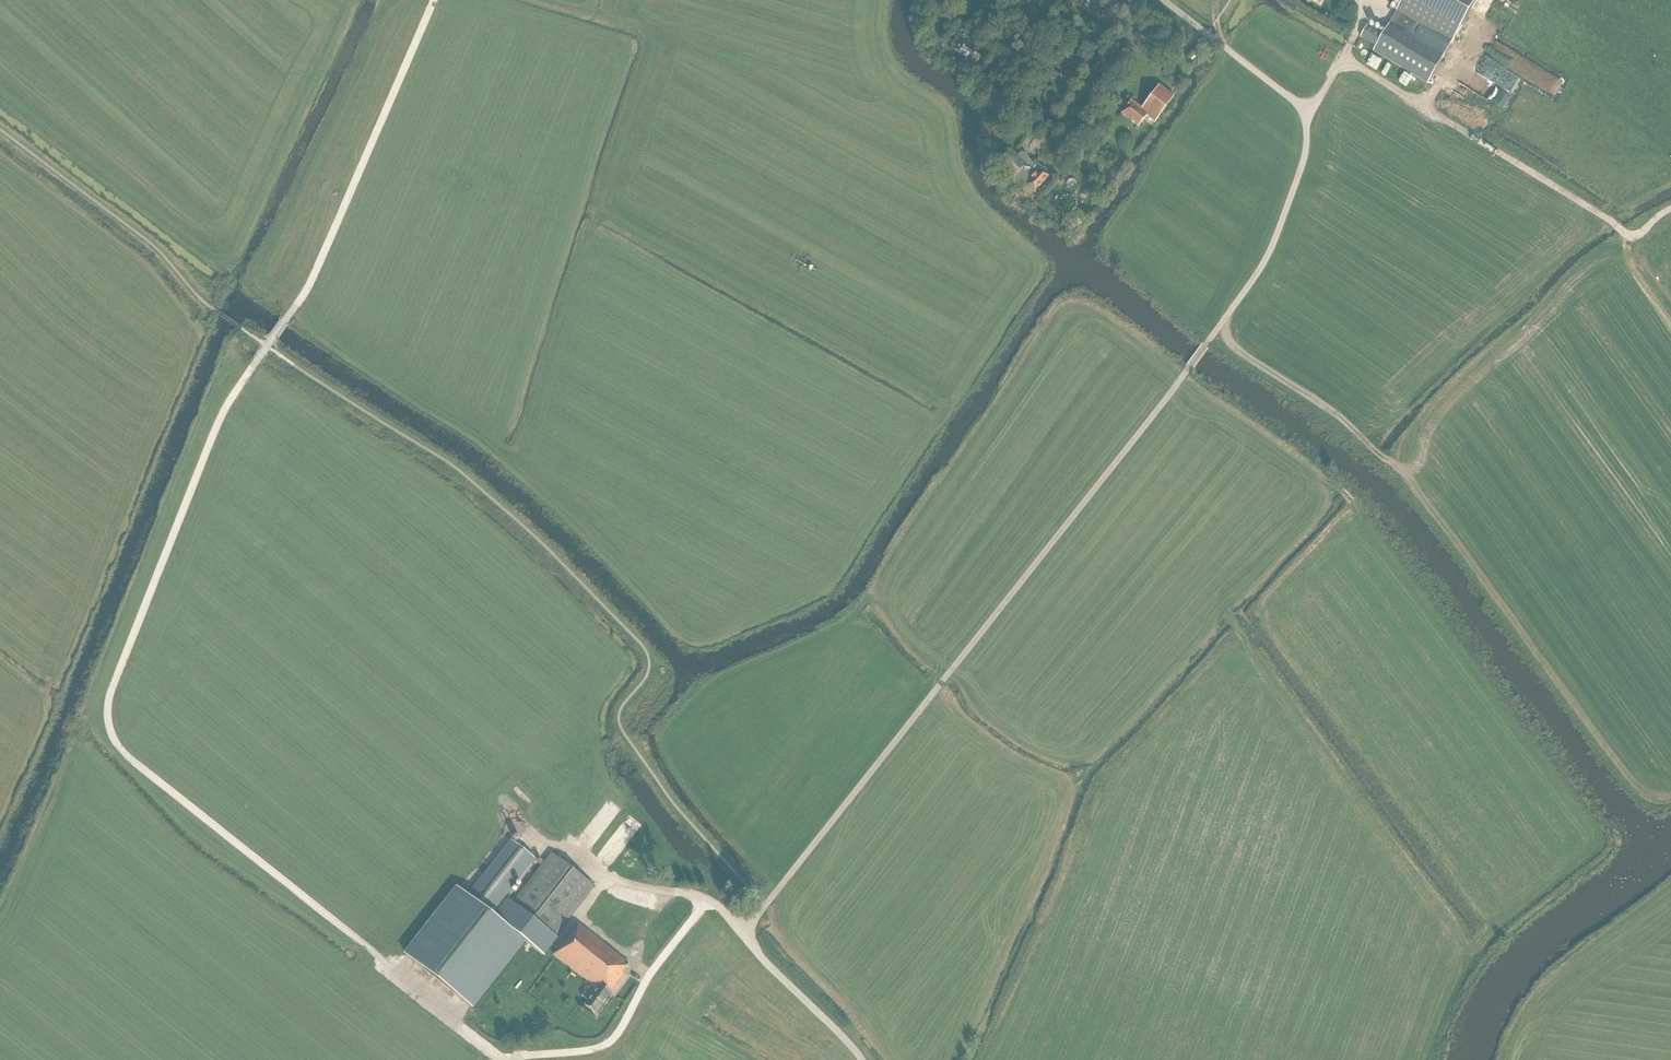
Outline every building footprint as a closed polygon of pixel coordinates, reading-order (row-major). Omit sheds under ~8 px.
[(1361,38),(1377,47),(1374,51),(1429,84),(1453,44),(1479,0),(1405,0),(1384,35),(1369,25),(1361,38)] [(986,51),(965,37),(959,33),(951,45),(953,46),(951,49),(976,65),(986,51)] [(1502,65),(1559,96),(1568,80),(1496,41),(1487,59),(1501,67),(1502,65)] [(1054,67),(1049,66),(1048,70),(1045,69),(1044,79),(1057,80),(1057,78),(1060,78),(1061,74),(1057,73),(1058,71),(1053,70),(1054,67)] [(1155,123),(1175,97),(1160,86),(1143,109),(1132,100),(1122,114),(1139,127),(1147,117),(1155,123)] [(1024,117),(1019,112),(1013,119),(1018,124),(1024,117)] [(1084,127),(1076,119),(1070,125),(1079,133),(1084,127)] [(1077,143),(1069,136),(1063,142),(1071,149),(1077,143)] [(1092,146),(1086,141),(1070,159),(1076,164),(1092,146)] [(996,165),(1004,172),(1020,187),(1024,184),(1035,194),(1051,177),(1035,163),(1033,165),(1030,162),(1029,160),(1026,155),(1021,153),(1017,157),(1010,150),(996,165)] [(1090,192),(1086,189),(1081,195),(1085,198),(1090,192)] [(406,956),(471,1007),(524,940),(492,914),(535,860),(511,841),(468,896),(458,889),(406,956)] [(630,852),(615,868),(623,876),(638,860),(630,852)] [(622,973),(629,964),(578,924),(557,951),(549,944),(594,887),(552,853),(506,910),(537,934),(522,953),(543,969),(554,955),(591,984),(581,996),(588,1001),(584,1006),(596,1015),(612,995),(609,993),(624,975),(622,973)]
